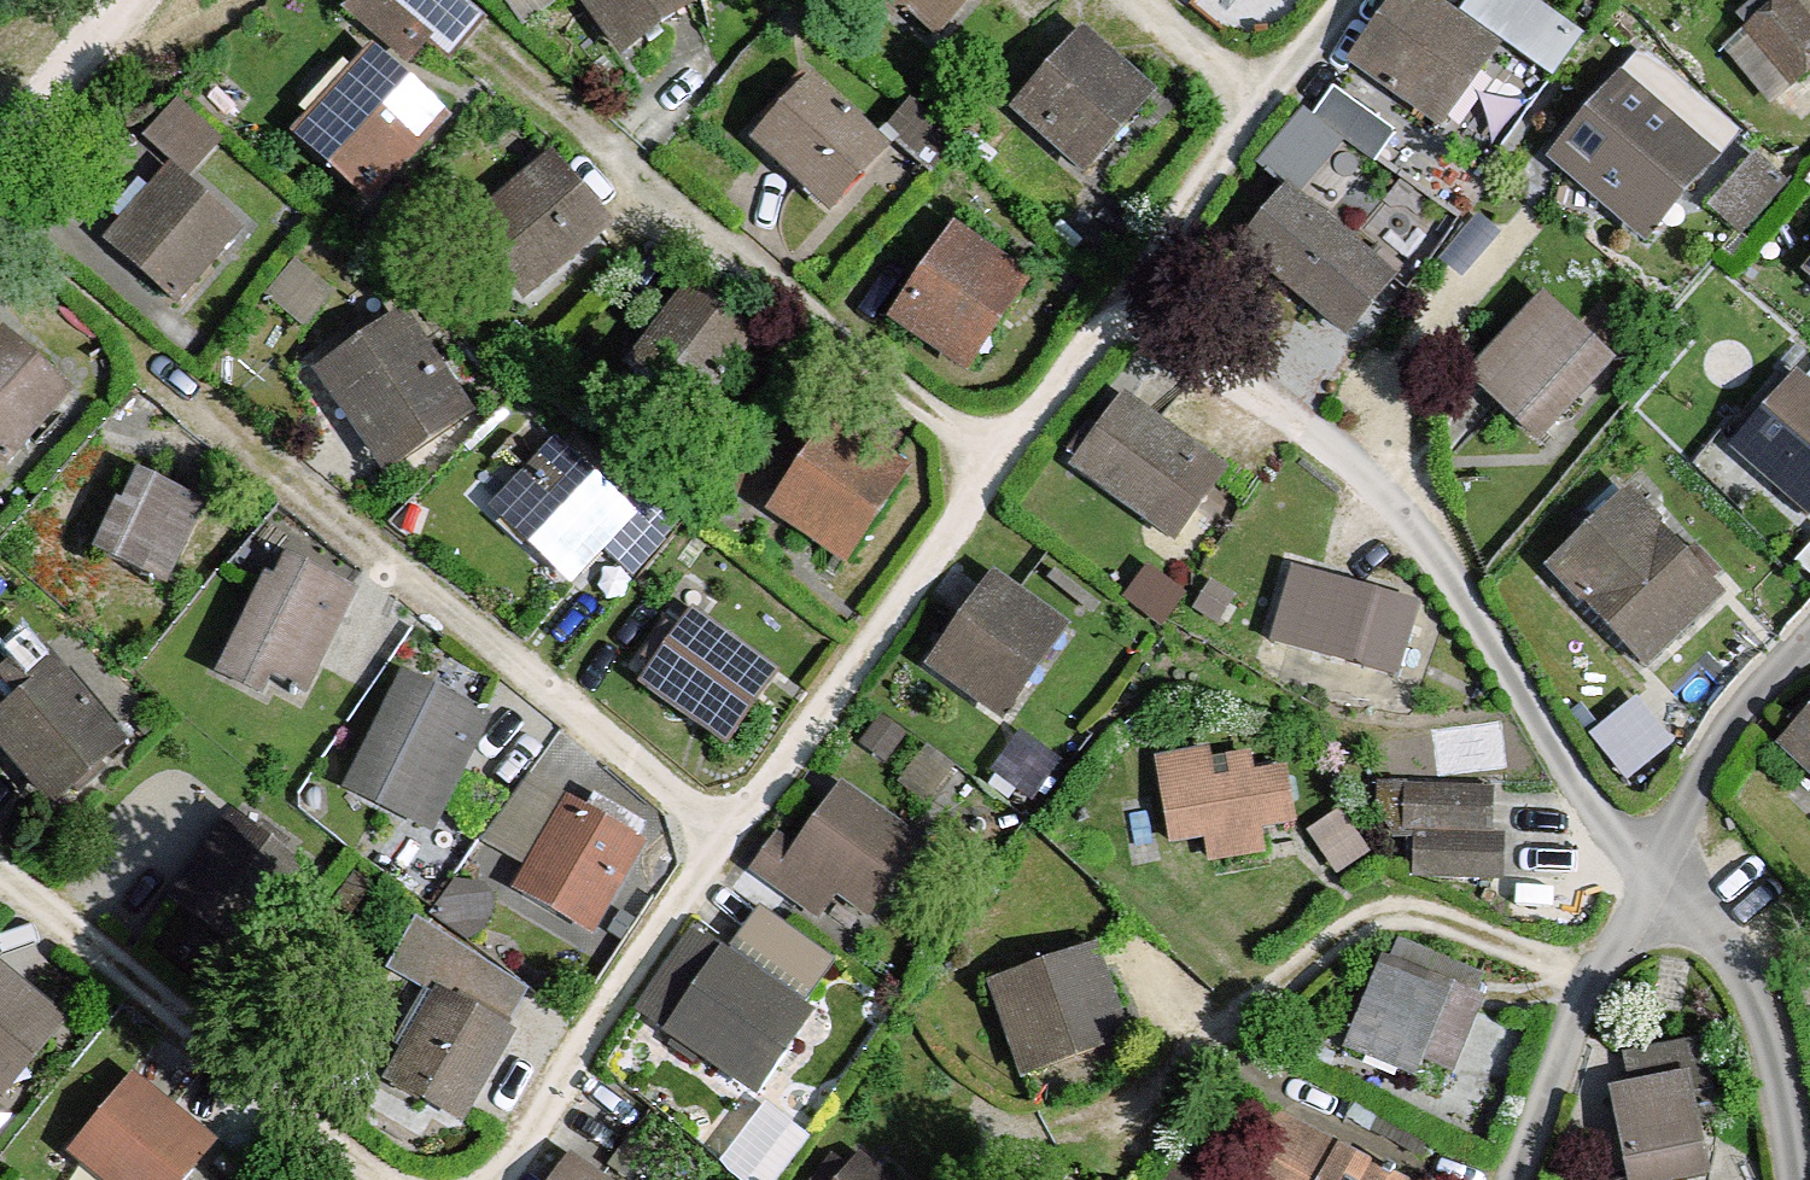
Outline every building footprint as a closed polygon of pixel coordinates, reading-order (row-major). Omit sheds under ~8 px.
[(457,0),(366,0),(444,71),(485,26),(457,0)] [(616,62),(702,8),(696,0),(577,0),(616,62)] [(966,0),(888,0),(933,38),(966,0)] [(1355,52),(1443,124),(1498,57),(1428,0),(1398,0),(1355,52)] [(1795,0),(1782,0),(1742,32),(1790,93),(1809,77),(1809,19),(1795,0)] [(1084,36),(1012,116),(1087,182),(1159,102),(1084,36)] [(371,50),(289,139),(371,214),(452,125),(371,50)] [(1339,67),(1268,148),(1302,178),(1350,123),(1375,145),(1398,119),(1339,67)] [(801,70),(738,142),(817,209),(879,137),(801,70)] [(1615,86),(1551,164),(1650,244),(1713,165),(1615,86)] [(552,154),(457,234),(518,306),(613,225),(552,154)] [(107,249),(171,304),(240,225),(176,170),(107,249)] [(1252,265),(1370,327),(1414,245),(1295,182),(1252,265)] [(955,231),(888,332),(963,382),(1030,280),(955,231)] [(696,402),(762,324),(697,269),(631,347),(696,402)] [(1538,297),(1468,379),(1544,444),(1615,362),(1538,297)] [(406,315),(317,371),(382,473),(470,418),(406,315)] [(0,338),(0,468),(4,471),(73,393),(4,333),(0,338)] [(1724,458),(1800,528),(1809,517),(1809,403),(1791,385),(1724,458)] [(1116,394),(1058,470),(1171,556),(1229,480),(1116,394)] [(824,430),(765,519),(845,572),(905,483),(824,430)] [(555,440),(489,512),(580,598),(646,526),(555,440)] [(124,471),(91,561),(161,587),(194,497),(124,471)] [(1621,498),(1545,575),(1651,678),(1727,601),(1621,498)] [(262,556),(215,667),(307,705),(354,594),(262,556)] [(1419,609),(1291,573),(1270,646),(1398,682),(1419,609)] [(991,586),(929,681),(1004,729),(1066,634),(991,586)] [(695,614),(640,683),(719,746),(774,678),(695,614)] [(0,708),(0,766),(45,820),(128,750),(54,663),(0,708)] [(388,688),(327,806),(412,849),(472,732),(388,688)] [(1776,745),(1809,776),(1809,708),(1776,745)] [(1214,754),(1151,763),(1164,859),(1196,854),(1199,880),(1268,871),(1265,847),(1295,843),(1286,773),(1255,777),(1253,756),(1228,760),(1230,775),(1217,776),(1214,754)] [(526,854),(563,782),(526,763),(488,835),(526,854)] [(1496,788),(1401,787),(1401,844),(1414,845),(1414,880),(1518,880),(1518,839),(1496,839),(1496,788)] [(774,834),(747,871),(825,928),(841,907),(866,926),(922,851),(840,790),(796,850),(774,834)] [(562,813),(513,896),(586,939),(635,855),(562,813)] [(1098,948),(989,986),(1022,1078),(1130,1040),(1098,948)] [(1387,954),(1378,977),(1447,1005),(1456,982),(1387,954)] [(720,955),(664,1037),(749,1095),(806,1014),(720,955)] [(1366,973),(1327,1070),(1426,1110),(1465,1012),(1447,1005),(1378,977),(1366,973)] [(2,1111),(66,1033),(0,979),(0,1109),(2,1111)] [(431,986),(379,1079),(462,1125),(514,1032),(431,986)] [(1609,1090),(1626,1179),(1710,1179),(1711,1179),(1691,1074),(1609,1090)] [(69,1163),(92,1179),(195,1179),(218,1149),(131,1083),(69,1163)] [(727,1155),(774,1179),(808,1117),(762,1092),(727,1155)] [(1265,1122),(1231,1179),(1365,1179),(1265,1122)] [(842,1179),(879,1179),(856,1162),(842,1179)] [(542,1179),(572,1179),(552,1166),(542,1179)]
